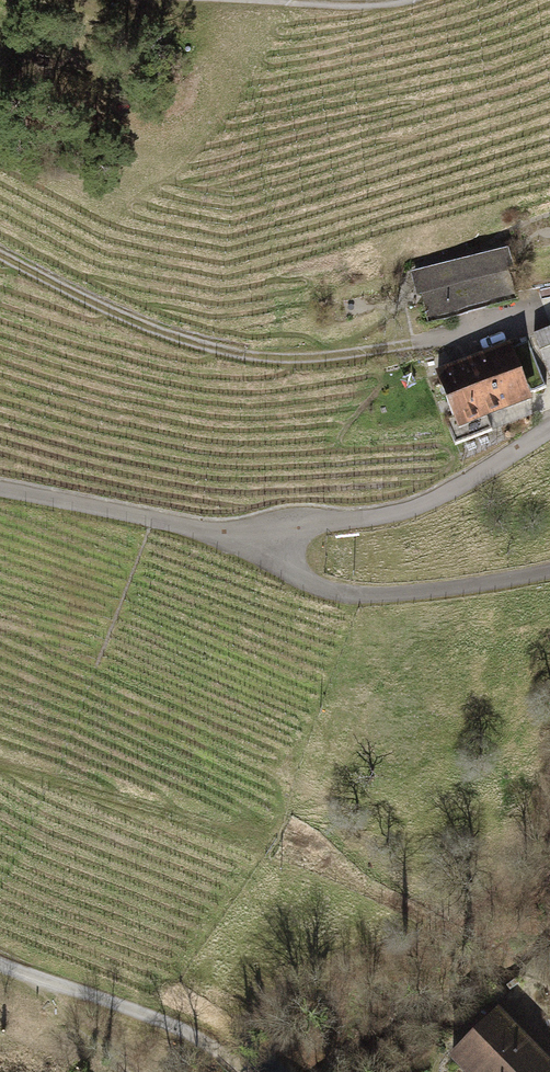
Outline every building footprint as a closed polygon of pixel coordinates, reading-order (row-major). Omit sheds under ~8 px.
[(505,253),(415,275),(425,316),(515,294),(505,253)] [(538,337),(549,368),(549,332),(538,337)] [(510,349),(437,378),(459,434),(531,405),(510,349)] [(496,1012),(453,1053),(471,1071),(549,1071),(549,1068),(496,1012)]
